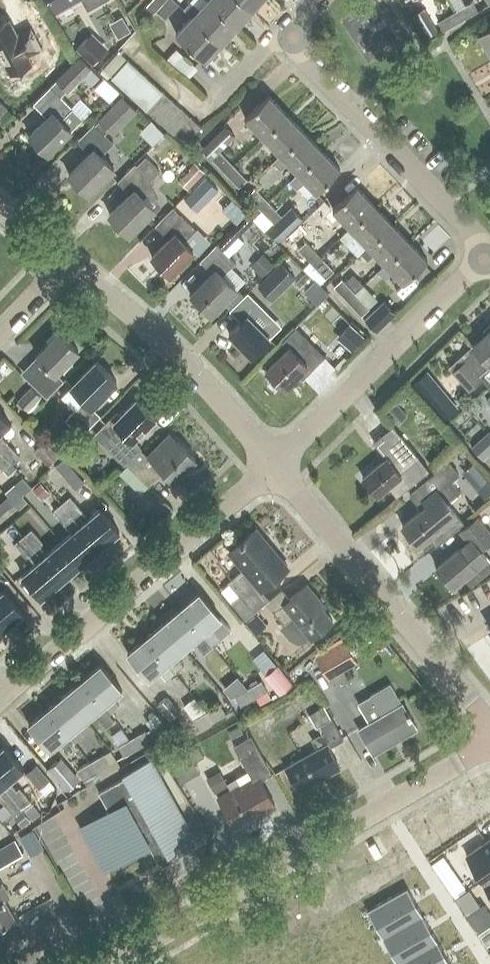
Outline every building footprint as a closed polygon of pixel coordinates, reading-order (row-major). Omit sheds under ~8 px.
[(57,11),(75,0),(50,0),(57,11)] [(87,10),(105,0),(81,0),(87,10)] [(147,6),(155,13),(167,0),(152,0),(147,6)] [(237,27),(208,0),(207,0),(200,8),(192,1),(185,9),(193,16),(222,44),(237,27)] [(241,0),(208,0),(237,27),(252,10),(241,0)] [(262,0),(241,0),(252,10),(262,0)] [(473,1),(454,12),(460,22),(478,11),(473,1)] [(427,14),(423,8),(413,14),(417,20),(427,36),(437,30),(427,14)] [(460,22),(454,12),(447,17),(438,22),(444,31),(460,22)] [(123,15),(111,22),(120,36),(131,28),(123,15)] [(193,16),(177,34),(206,61),(222,44),(193,16)] [(49,64),(38,42),(25,49),(10,20),(0,26),(0,54),(3,61),(12,56),(19,69),(29,63),(34,72),(49,64)] [(478,37),(489,57),(489,30),(478,37)] [(92,64),(108,47),(92,32),(76,49),(92,64)] [(362,46),(369,60),(397,46),(390,32),(362,46)] [(50,87),(34,104),(48,117),(30,135),(48,154),(72,130),(71,130),(83,118),(61,96),(67,90),(68,91),(91,68),(80,57),(50,87)] [(111,78),(130,96),(147,77),(128,60),(111,78)] [(24,96),(46,84),(39,70),(17,82),(24,96)] [(106,76),(97,86),(111,99),(120,90),(106,76)] [(147,77),(130,96),(146,111),(163,92),(147,77)] [(148,110),(157,119),(173,101),(164,92),(148,110)] [(98,119),(114,135),(138,111),(123,96),(98,119)] [(245,119),(263,137),(287,114),(269,96),(245,119)] [(182,110),(173,101),(157,119),(166,127),(182,110)] [(0,120),(0,123),(5,128),(16,117),(9,110),(0,120)] [(191,118),(182,110),(166,127),(175,136),(191,118)] [(263,137),(280,155),(304,132),(287,114),(263,137)] [(184,144),(201,127),(191,118),(175,136),(184,144)] [(101,155),(113,143),(95,124),(78,141),(90,153),(69,174),(89,194),(115,169),(101,155)] [(202,150),(226,173),(234,166),(220,152),(235,137),(225,127),(202,150)] [(287,163),(297,173),(321,150),(304,132),(280,155),(274,161),(281,169),(287,163)] [(316,193),(340,169),(321,150),(297,173),(316,193)] [(130,234),(155,209),(142,195),(154,183),(151,180),(160,170),(146,156),(137,165),(136,164),(119,181),(131,193),(110,214),(130,234)] [(199,177),(205,172),(195,162),(189,168),(199,177)] [(234,166),(226,173),(240,187),(247,180),(234,166)] [(198,212),(219,190),(206,178),(185,200),(198,212)] [(340,217),(350,228),(374,205),(357,187),(332,210),(333,210),(328,215),(335,222),(340,217)] [(248,196),(262,211),(270,203),(256,188),(248,196)] [(232,198),(223,208),(238,220),(246,211),(232,198)] [(283,217),(270,203),(262,211),(275,224),(283,217)] [(392,223),(374,205),(350,228),(368,246),(392,223)] [(156,225),(170,239),(152,257),(171,275),(194,252),(184,241),(195,230),(173,208),(156,225)] [(275,224),(269,230),(270,231),(279,241),(294,227),(302,219),(292,208),(283,217),(275,224)] [(409,241),(392,223),(368,246),(361,253),(368,260),(375,254),(385,264),(409,241)] [(290,240),(312,263),(320,255),(308,243),(314,237),(304,227),(290,240)] [(409,241),(385,264),(380,269),(387,277),(392,272),(403,283),(427,260),(409,241)] [(237,289),(223,275),(236,263),(217,244),(201,261),(213,273),(191,295),(211,315),(237,289)] [(264,276),(276,264),(265,253),(253,266),(264,276)] [(320,255),(312,263),(326,278),(334,271),(320,255)] [(258,286),(273,301),(296,278),(281,263),(258,286)] [(319,301),(329,289),(316,278),(306,289),(319,301)] [(355,293),(343,280),(334,287),(347,300),(355,293)] [(230,310),(241,321),(229,333),(252,356),(270,338),(251,319),(262,308),(248,293),(230,310)] [(370,308),(355,293),(347,300),(362,316),(370,308)] [(366,320),(377,331),(397,312),(386,300),(366,320)] [(350,323),(342,332),(357,345),(365,336),(350,323)] [(483,332),(485,334),(473,345),(482,355),(470,365),(466,360),(453,372),(470,390),(482,379),(479,375),(489,365),(489,325),(483,332)] [(288,349),(267,370),(285,389),(304,369),(309,373),(321,361),(304,343),(307,340),(296,328),(282,342),(288,349)] [(60,332),(37,356),(46,364),(30,381),(47,397),(64,380),(57,374),(79,350),(60,332)] [(85,400),(66,419),(81,435),(101,415),(92,406),(117,381),(97,361),(72,386),(85,400)] [(427,371),(414,382),(445,419),(458,408),(427,371)] [(27,410),(41,396),(32,387),(18,401),(27,410)] [(141,448),(134,441),(155,419),(136,400),(121,416),(117,412),(101,428),(116,443),(111,448),(126,463),(141,448)] [(7,442),(8,441),(1,433),(11,424),(0,412),(0,449),(7,442)] [(133,470),(149,485),(158,476),(152,470),(157,464),(174,481),(196,459),(178,441),(177,442),(170,434),(156,448),(155,447),(148,455),(141,448),(126,463),(133,470)] [(71,446),(62,437),(52,446),(61,455),(71,446)] [(57,454),(44,440),(34,449),(48,465),(59,456),(57,454)] [(489,457),(489,452),(480,441),(471,450),(483,463),(489,457)] [(0,449),(0,450),(11,463),(19,455),(7,442),(0,449)] [(409,465),(418,457),(406,442),(363,477),(378,496),(390,486),(398,495),(396,496),(397,497),(417,481),(416,480),(410,485),(395,467),(404,460),(409,465)] [(0,450),(0,466),(3,470),(11,463),(0,450)] [(54,467),(74,489),(84,479),(65,458),(54,467)] [(450,481),(458,474),(448,462),(410,494),(422,509),(402,525),(419,545),(430,536),(437,545),(464,522),(447,502),(460,492),(450,481)] [(11,463),(3,470),(9,476),(17,468),(11,463)] [(463,472),(477,490),(488,481),(474,463),(463,472)] [(23,477),(14,485),(23,495),(32,487),(23,477)] [(41,483),(33,489),(41,498),(49,492),(41,483)] [(73,516),(81,509),(70,496),(62,503),(73,516)] [(13,503),(8,497),(0,504),(0,515),(13,503)] [(73,516),(62,503),(54,510),(65,523),(73,516)] [(73,516),(100,548),(120,531),(100,508),(89,518),(81,509),(73,516)] [(81,564),(100,548),(73,516),(65,523),(72,532),(61,542),(81,564)] [(464,577),(471,586),(489,570),(489,560),(481,549),(489,542),(489,532),(478,517),(460,531),(468,541),(437,567),(453,586),(464,577)] [(34,549),(40,544),(42,542),(31,529),(23,536),(34,549)] [(230,552),(244,569),(228,583),(229,584),(221,591),(232,604),(246,621),(266,604),(270,600),(262,590),(289,568),(256,529),(230,552)] [(14,550),(1,533),(0,534),(0,554),(3,559),(14,550)] [(26,556),(34,549),(23,536),(15,543),(26,556)] [(61,581),(81,564),(61,542),(42,558),(61,581)] [(42,598),(61,581),(42,558),(22,575),(42,598)] [(281,627),(290,638),(298,642),(306,640),(310,637),(312,639),(333,621),(319,604),(321,602),(307,585),(290,599),(282,590),(270,600),(266,604),(284,625),(281,627)] [(5,629),(23,613),(4,590),(0,593),(0,625),(4,630),(5,629)] [(221,618),(200,593),(182,608),(202,634),(208,641),(213,646),(222,638),(212,626),(221,618)] [(185,648),(202,634),(182,608),(164,623),(185,648)] [(257,614),(246,623),(255,635),(267,625),(257,614)] [(146,638),(167,663),(168,663),(175,672),(184,665),(176,656),(185,648),(164,623),(146,638)] [(167,663),(146,638),(128,653),(149,679),(159,671),(166,679),(175,672),(168,663),(167,663)] [(344,640),(316,658),(329,680),(358,663),(344,640)] [(83,680),(104,705),(111,713),(119,706),(113,698),(122,690),(101,664),(83,680)] [(293,685),(278,665),(265,676),(280,695),(293,685)] [(111,713),(104,705),(83,680),(65,695),(86,720),(95,713),(102,720),(111,713)] [(261,681),(248,688),(254,699),(268,691),(261,681)] [(393,742),(392,740),(416,726),(402,704),(390,684),(371,695),(383,715),(359,729),(374,753),(393,742)] [(254,699),(248,688),(235,695),(241,706),(254,699)] [(77,728),(86,720),(65,695),(47,710),(68,735),(75,743),(84,736),(77,728)] [(158,704),(171,719),(180,712),(167,696),(158,704)] [(221,704),(207,711),(214,722),(227,714),(221,704)] [(325,707),(309,716),(320,735),(325,732),(321,725),(332,719),(325,707)] [(50,750),(68,735),(47,710),(29,725),(50,750)] [(207,711),(194,719),(200,729),(214,722),(207,711)] [(328,747),(332,745),(333,745),(344,739),(332,719),(321,725),(325,732),(320,735),(312,739),(318,749),(286,767),(300,791),(340,768),(328,747)] [(232,739),(243,733),(240,726),(228,732),(232,739)] [(151,741),(145,730),(132,738),(138,749),(151,741)] [(250,736),(234,745),(249,771),(265,762),(250,736)] [(125,757),(138,749),(132,738),(118,746),(125,757)] [(5,786),(12,795),(17,791),(9,782),(24,769),(5,746),(0,750),(0,780),(5,786)] [(193,762),(204,756),(198,746),(188,752),(193,762)] [(110,765),(104,754),(91,761),(97,772),(110,765)] [(47,767),(52,772),(67,790),(80,779),(61,756),(47,767)] [(82,827),(105,868),(159,838),(168,855),(196,839),(151,759),(124,775),(125,777),(99,792),(110,812),(82,827)] [(84,780),(97,772),(91,761),(77,769),(84,780)] [(50,779),(37,764),(25,774),(39,789),(50,779)] [(228,786),(220,771),(207,778),(215,793),(228,786)] [(255,816),(275,805),(260,779),(252,783),(249,780),(240,785),(236,778),(227,783),(231,790),(218,798),(235,828),(238,826),(237,825),(255,815),(255,816)] [(7,799),(12,795),(5,786),(0,780),(0,791),(7,799)] [(20,788),(17,791),(12,795),(23,808),(31,801),(20,788)] [(21,809),(23,808),(12,795),(7,799),(4,802),(15,815),(21,809)] [(23,808),(33,820),(41,813),(31,801),(23,808)] [(15,815),(14,816),(23,826),(30,820),(21,809),(15,815)] [(44,848),(34,830),(20,839),(30,856),(44,848)] [(489,875),(489,838),(466,854),(483,879),(489,875)] [(0,851),(0,866),(22,853),(16,842),(0,851)] [(443,856),(432,864),(455,899),(466,891),(464,888),(465,887),(443,856)] [(15,918),(4,900),(10,897),(2,883),(0,884),(0,927),(15,918)] [(367,910),(383,937),(423,915),(407,887),(367,910)] [(467,915),(479,933),(489,926),(489,912),(484,904),(480,906),(467,915)] [(398,963),(438,941),(423,915),(383,937),(398,963)] [(479,933),(487,946),(489,944),(489,926),(479,933)] [(438,941),(398,963),(451,963),(438,941)]
